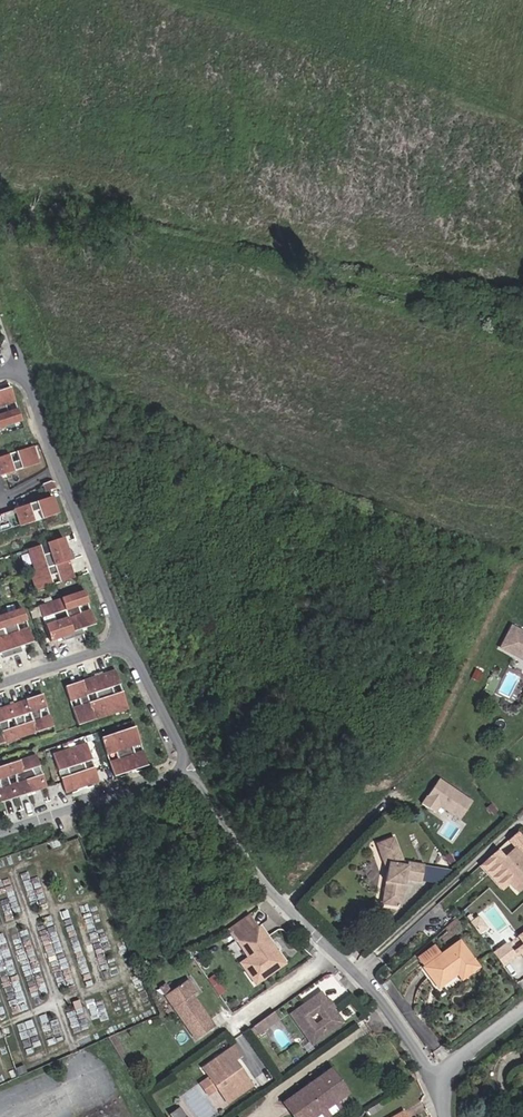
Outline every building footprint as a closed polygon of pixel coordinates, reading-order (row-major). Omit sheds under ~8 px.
[(22,421),(18,408),(8,411),(6,405),(15,402),(11,387),(0,391),(0,429),(22,421)] [(38,470),(32,453),(15,458),(18,468),(10,470),(7,461),(0,463),(0,483),(38,470)] [(40,486),(42,493),(54,489),(52,484),(48,483),(40,486)] [(30,524),(27,515),(35,512),(38,522),(56,516),(50,498),(10,511),(11,513),(16,528),(16,529),(30,524)] [(0,517),(0,533),(16,528),(11,513),(0,517)] [(73,576),(68,560),(73,558),(70,549),(66,550),(62,537),(44,543),(47,552),(41,554),(38,545),(24,550),(32,572),(28,573),(34,589),(51,583),(47,574),(54,572),(57,581),(73,576)] [(78,633),(91,629),(85,612),(76,615),(74,608),(83,605),(79,592),(34,607),(39,620),(48,617),(50,623),(41,626),(47,644),(60,640),(61,643),(79,637),(78,633)] [(0,616),(0,659),(0,660),(19,654),(17,650),(31,646),(25,630),(16,633),(14,626),(23,623),(19,610),(0,616)] [(513,626),(502,647),(522,658),(522,656),(522,632),(513,626)] [(479,681),(483,672),(476,668),(471,677),(479,681)] [(130,710),(124,692),(116,695),(114,688),(122,686),(117,670),(82,681),(88,697),(96,695),(98,701),(90,704),(96,721),(130,710)] [(96,721),(90,704),(88,697),(82,681),(65,687),(70,703),(78,700),(81,707),(73,710),(78,727),(96,721)] [(42,695),(25,701),(29,714),(32,720),(36,734),(53,728),(49,715),(42,717),(40,710),(47,708),(42,695)] [(25,701),(8,706),(12,719),(15,726),(19,739),(36,734),(32,720),(25,723),(23,716),(29,714),(25,701)] [(0,709),(0,740),(2,745),(19,739),(15,726),(8,728),(6,722),(12,719),(8,706),(0,709)] [(149,766),(144,752),(136,754),(134,748),(142,745),(136,727),(101,738),(107,757),(115,754),(118,761),(110,763),(114,778),(149,766)] [(99,783),(95,768),(87,771),(84,764),(92,762),(86,743),(52,755),(58,773),(66,770),(68,777),(60,780),(65,794),(99,783)] [(9,785),(13,798),(46,788),(35,754),(2,765),(6,777),(13,775),(15,783),(9,785)] [(13,798),(9,785),(6,777),(2,765),(0,766),(0,803),(13,798)] [(474,802),(440,779),(423,804),(437,813),(441,808),(461,822),(474,802)] [(408,866),(406,866),(391,838),(377,845),(381,854),(377,856),(382,865),(386,863),(388,866),(387,874),(386,885),(390,885),(387,908),(403,909),(406,881),(422,883),(424,864),(409,862),(408,866)] [(377,856),(381,854),(377,845),(373,847),(377,856)] [(522,885),(522,860),(514,851),(503,861),(495,852),(479,866),(486,875),(489,872),(495,867),(509,883),(516,891),(522,885)] [(503,888),(509,883),(495,867),(489,872),(503,888)] [(488,920),(496,913),(486,901),(478,908),(488,920)] [(254,912),(232,928),(239,939),(262,926),(254,912)] [(285,964),(278,952),(276,954),(272,948),(274,946),(262,926),(239,939),(250,956),(254,963),(246,968),(255,983),(285,964)] [(522,943),(522,931),(515,937),(520,945),(522,943)] [(423,967),(436,985),(455,971),(461,980),(478,968),(459,941),(437,957),(423,967)] [(515,956),(505,943),(492,953),(502,966),(515,956)] [(423,967),(437,957),(430,948),(416,958),(423,967)] [(246,968),(254,963),(250,956),(241,961),(246,968)] [(196,1040),(214,1027),(194,999),(191,1000),(189,997),(194,993),(185,980),(168,993),(176,1004),(172,1007),(196,1040)] [(172,1007),(176,1004),(168,993),(164,996),(172,1007)] [(291,1017),(313,1045),(342,1022),(331,1008),(329,1010),(326,1007),(327,1002),(320,994),(291,1017)] [(266,1028),(277,1021),(272,1014),(261,1021),(266,1028)] [(258,1034),(266,1028),(261,1021),(253,1027),(258,1034)] [(522,1034),(522,1027),(515,1034),(518,1038),(522,1034)] [(239,1081),(236,1077),(230,1069),(227,1065),(240,1056),(234,1047),(203,1068),(209,1077),(217,1089),(227,1103),(251,1086),(245,1076),(239,1081)] [(236,1077),(242,1073),(235,1065),(230,1069),(236,1077)] [(209,1094),(217,1089),(209,1077),(201,1083),(209,1094)] [(334,1102),(319,1080),(291,1099),(300,1110),(304,1107),(311,1116),(313,1116),(334,1102)] [(370,1115),(379,1109),(377,1105),(367,1111),(370,1115)] [(178,1108),(169,1115),(171,1116),(184,1116),(178,1108)]
